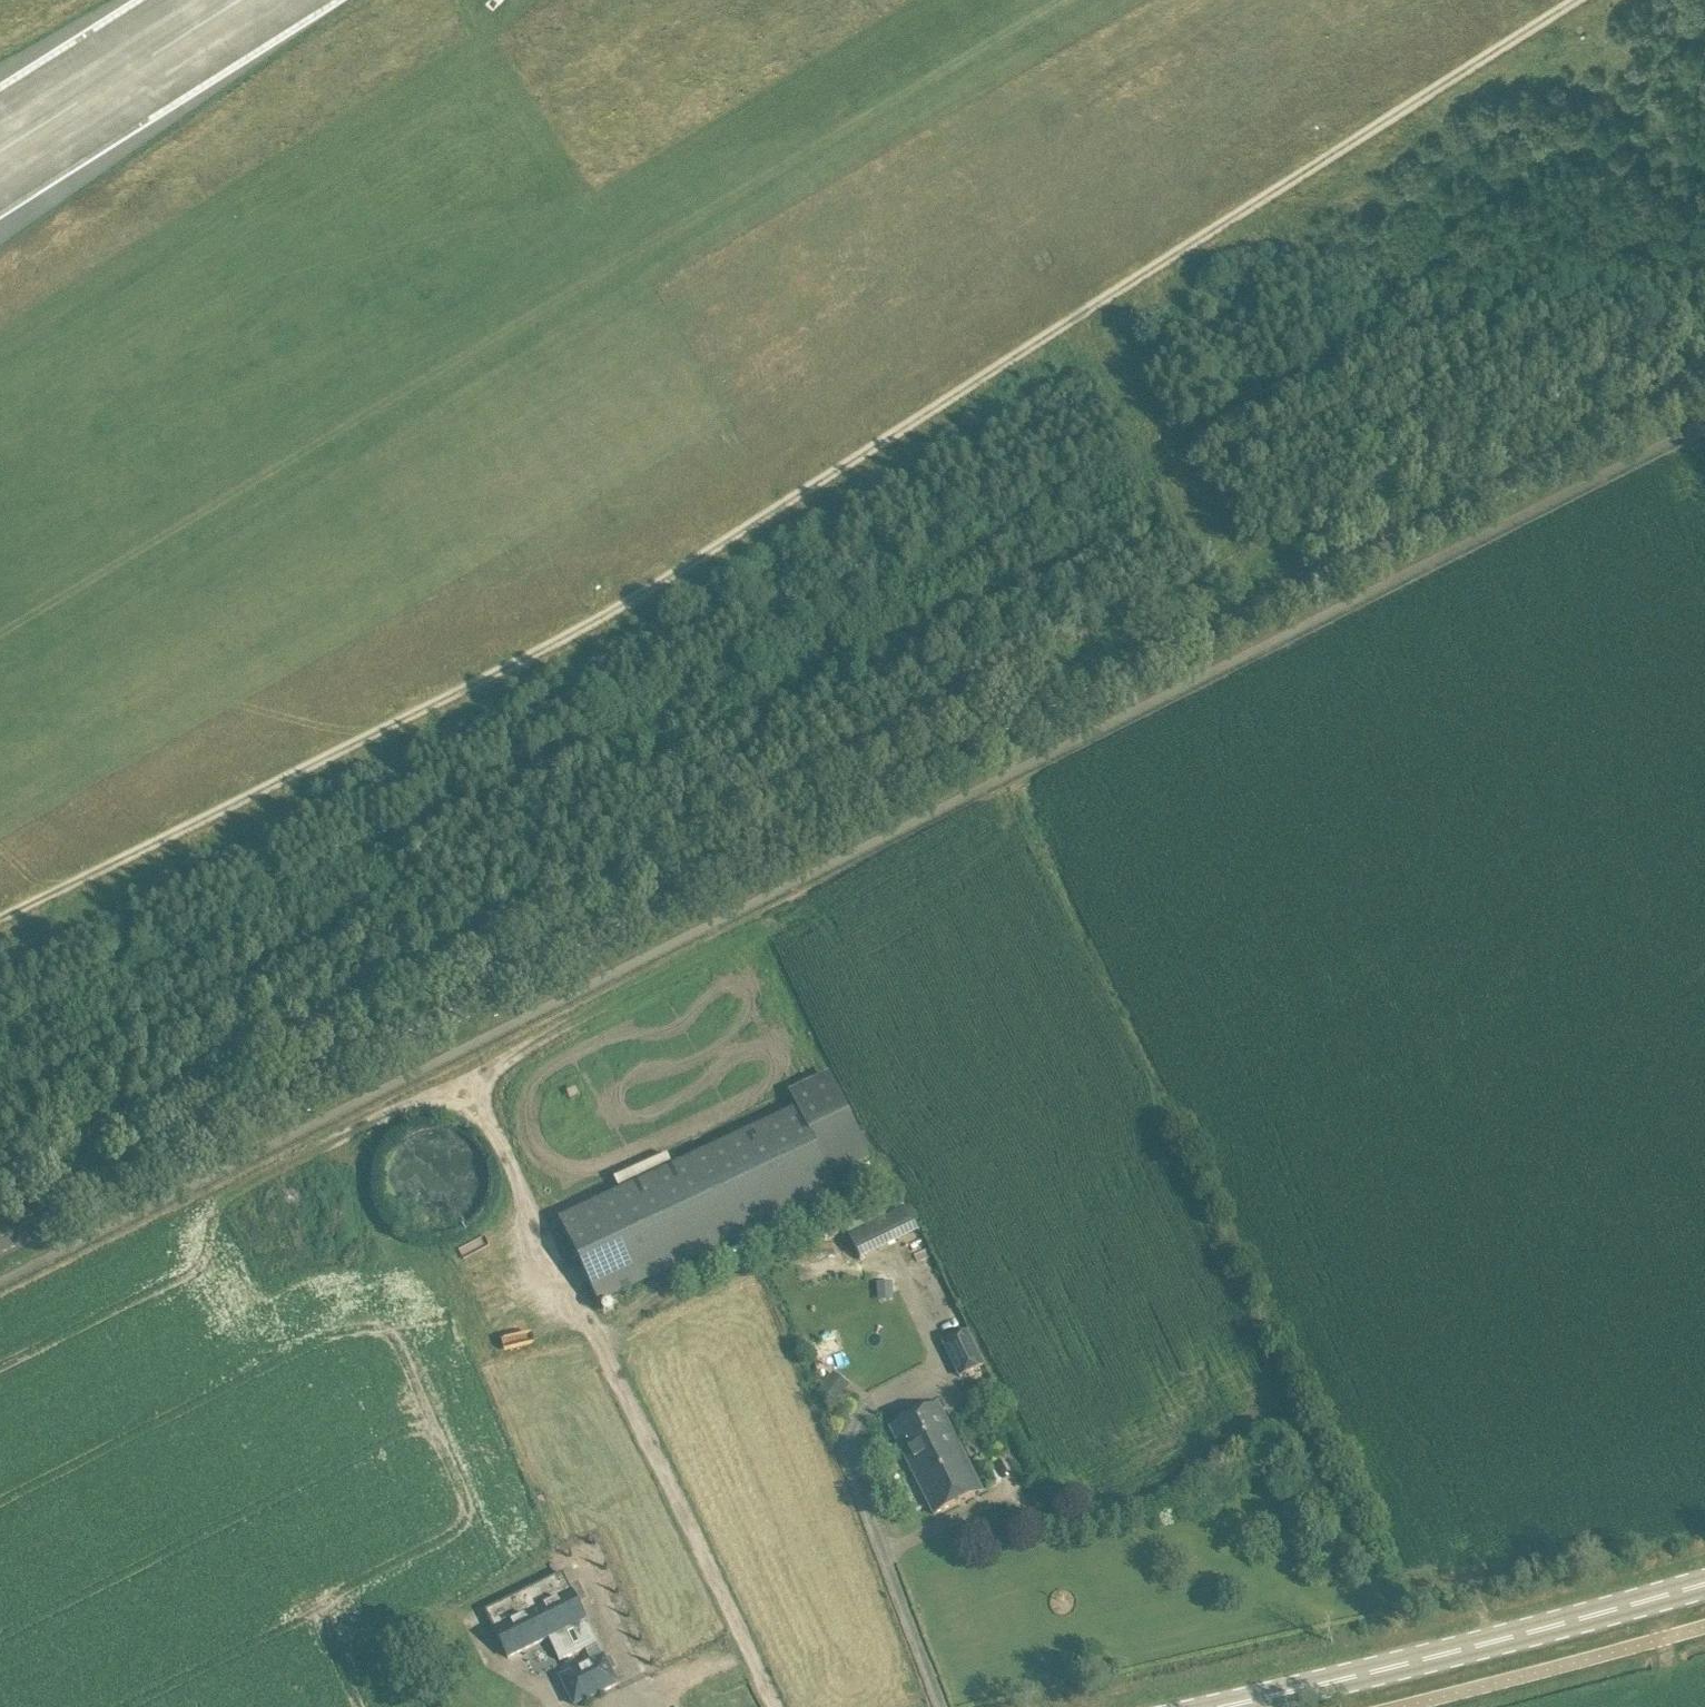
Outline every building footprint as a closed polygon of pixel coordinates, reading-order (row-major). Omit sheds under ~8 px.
[(789,1093),(796,1109),(559,1221),(599,1306),(838,1194),(830,1178),(869,1160),(828,1074),(789,1093)] [(417,1131),(397,1142),(383,1160),(377,1182),(380,1204),(391,1224),(408,1238),(430,1244),(453,1241),(472,1230),(486,1213),(492,1191),(490,1168),(479,1149),(461,1135),(439,1129),(417,1131)] [(846,1236),(858,1260),(915,1231),(903,1207),(846,1236)] [(876,1281),(876,1299),(893,1299),(894,1282),(876,1281)] [(986,1366),(966,1330),(942,1343),(962,1379),(986,1366)] [(834,1375),(822,1388),(836,1401),(849,1388),(834,1375)] [(983,1491),(973,1471),(939,1403),(890,1428),(935,1515),(983,1491)] [(572,1592),(563,1574),(487,1611),(496,1629),(495,1630),(499,1638),(509,1658),(550,1638),(560,1661),(598,1644),(589,1623),(573,1592),(572,1592)] [(604,1656),(560,1677),(574,1706),(576,1706),(619,1686),(604,1656)]
